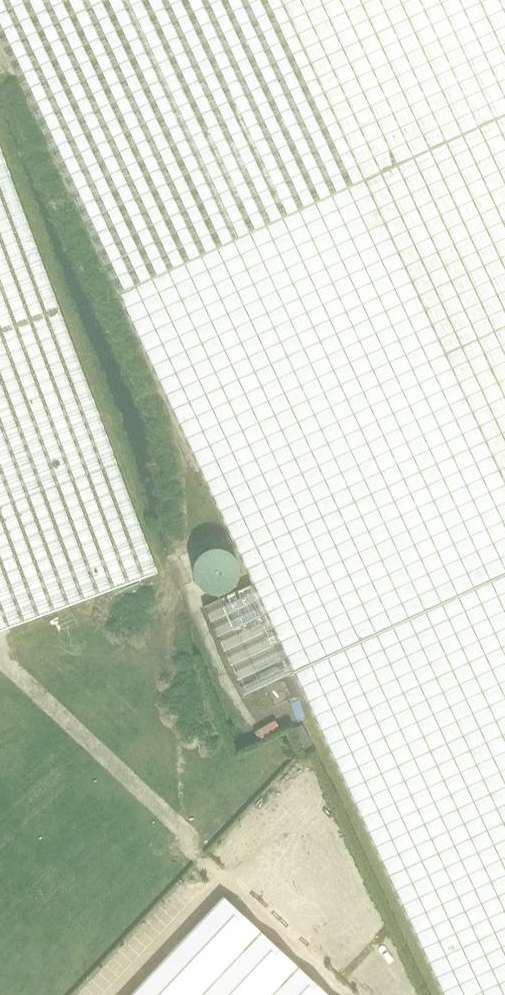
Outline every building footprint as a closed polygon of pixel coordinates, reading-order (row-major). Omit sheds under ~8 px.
[(118,297),(250,583),(202,606),(243,694),(263,685),(272,706),(302,692),(443,994),(504,994),(504,0),(0,0),(0,42),(118,297)] [(0,152),(0,630),(156,573),(0,152)] [(311,744),(302,724),(291,730),(300,749),(311,744)] [(222,897),(130,994),(326,994),(222,897)]
